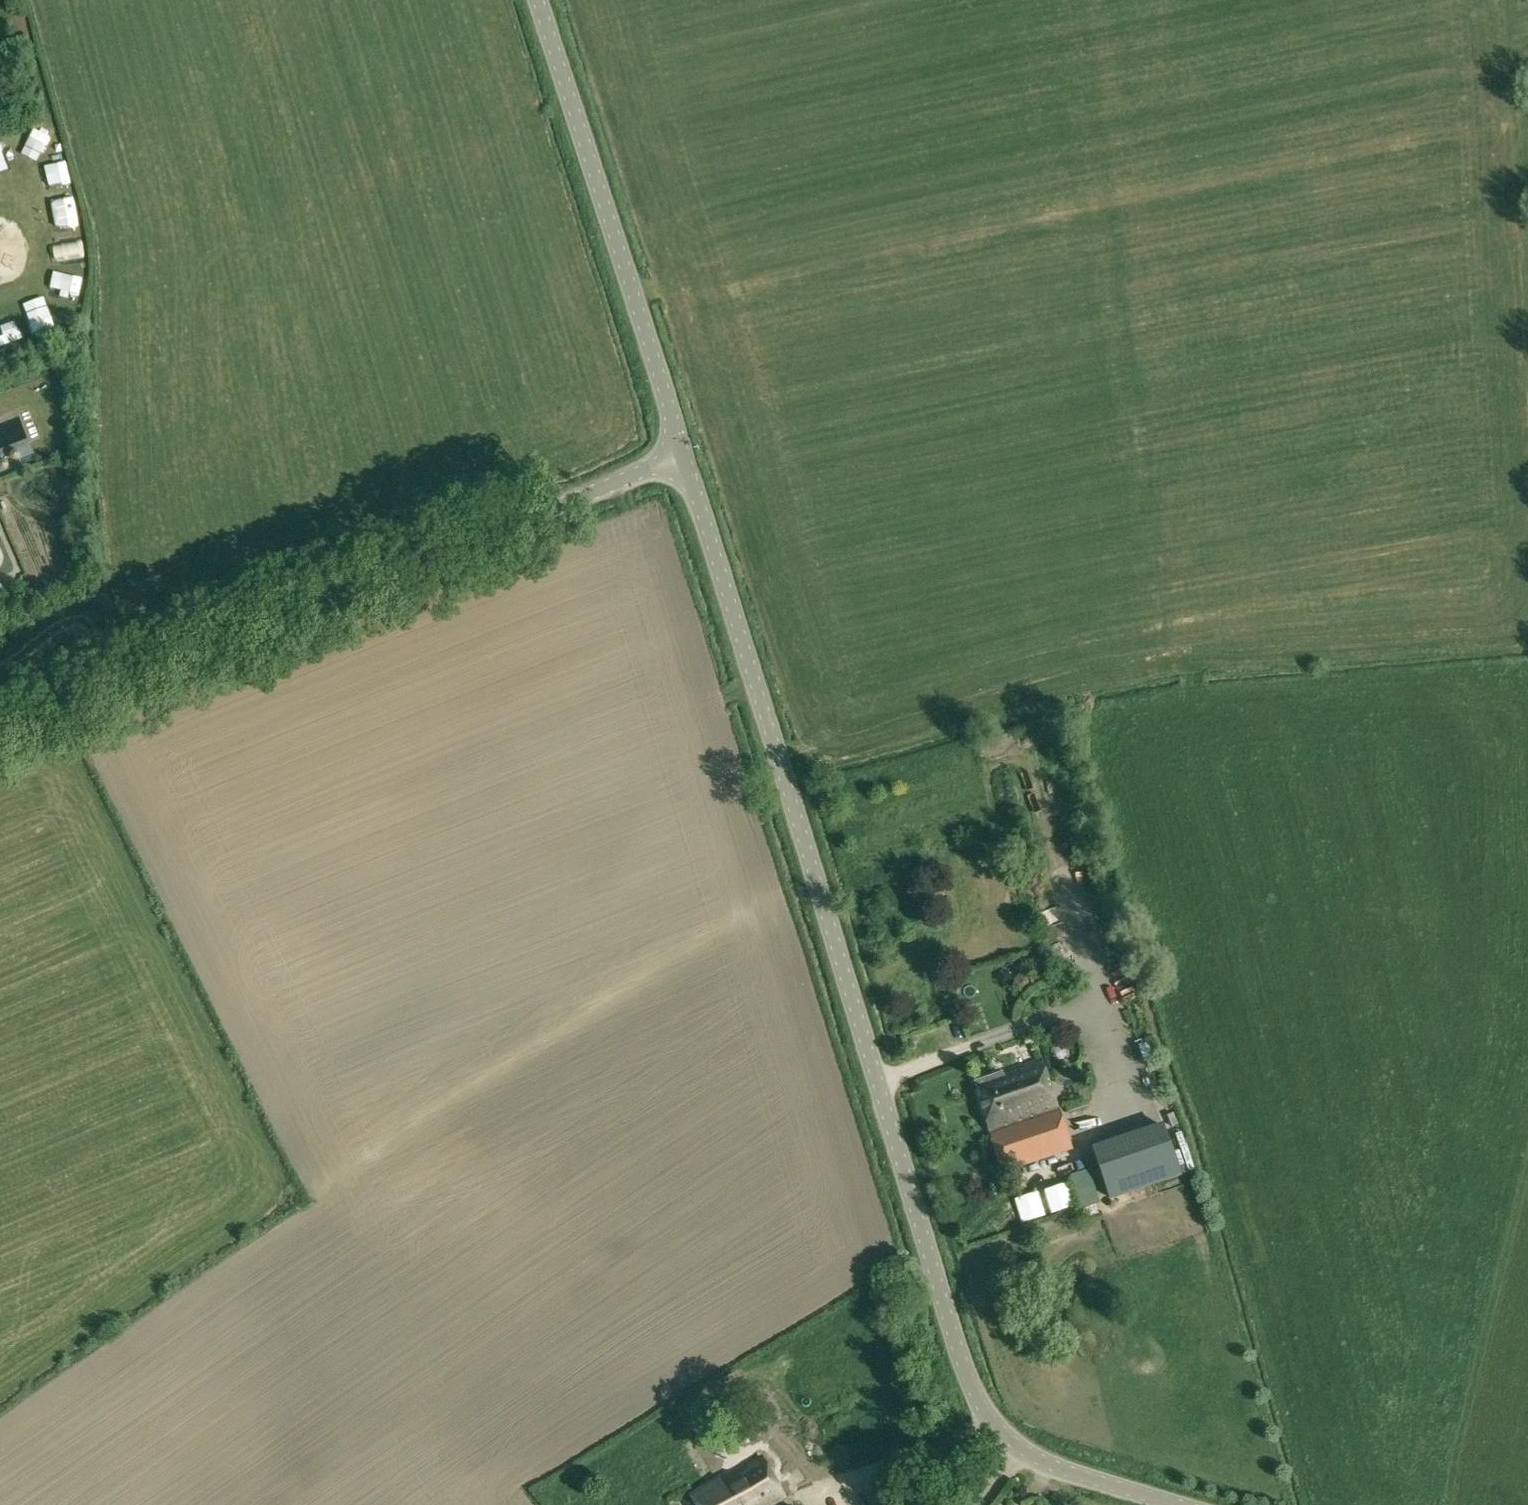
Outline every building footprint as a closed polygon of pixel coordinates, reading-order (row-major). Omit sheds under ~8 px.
[(1050,902),(1037,907),(1041,918),(1055,913),(1050,902)] [(1050,954),(1066,951),(1063,936),(1047,939),(1050,954)] [(1015,987),(1028,982),(1022,968),(1010,973),(1015,987)] [(974,1081),(1002,1170),(1070,1148),(1057,1109),(1042,1059),(974,1081)] [(1078,1092),(1082,1104),(1092,1101),(1089,1089),(1078,1092)] [(1180,1174),(1164,1126),(1093,1150),(1109,1198),(1180,1174)] [(698,1504),(771,1504),(785,1497),(764,1460),(723,1484),(720,1478),(692,1494),(698,1504)]
